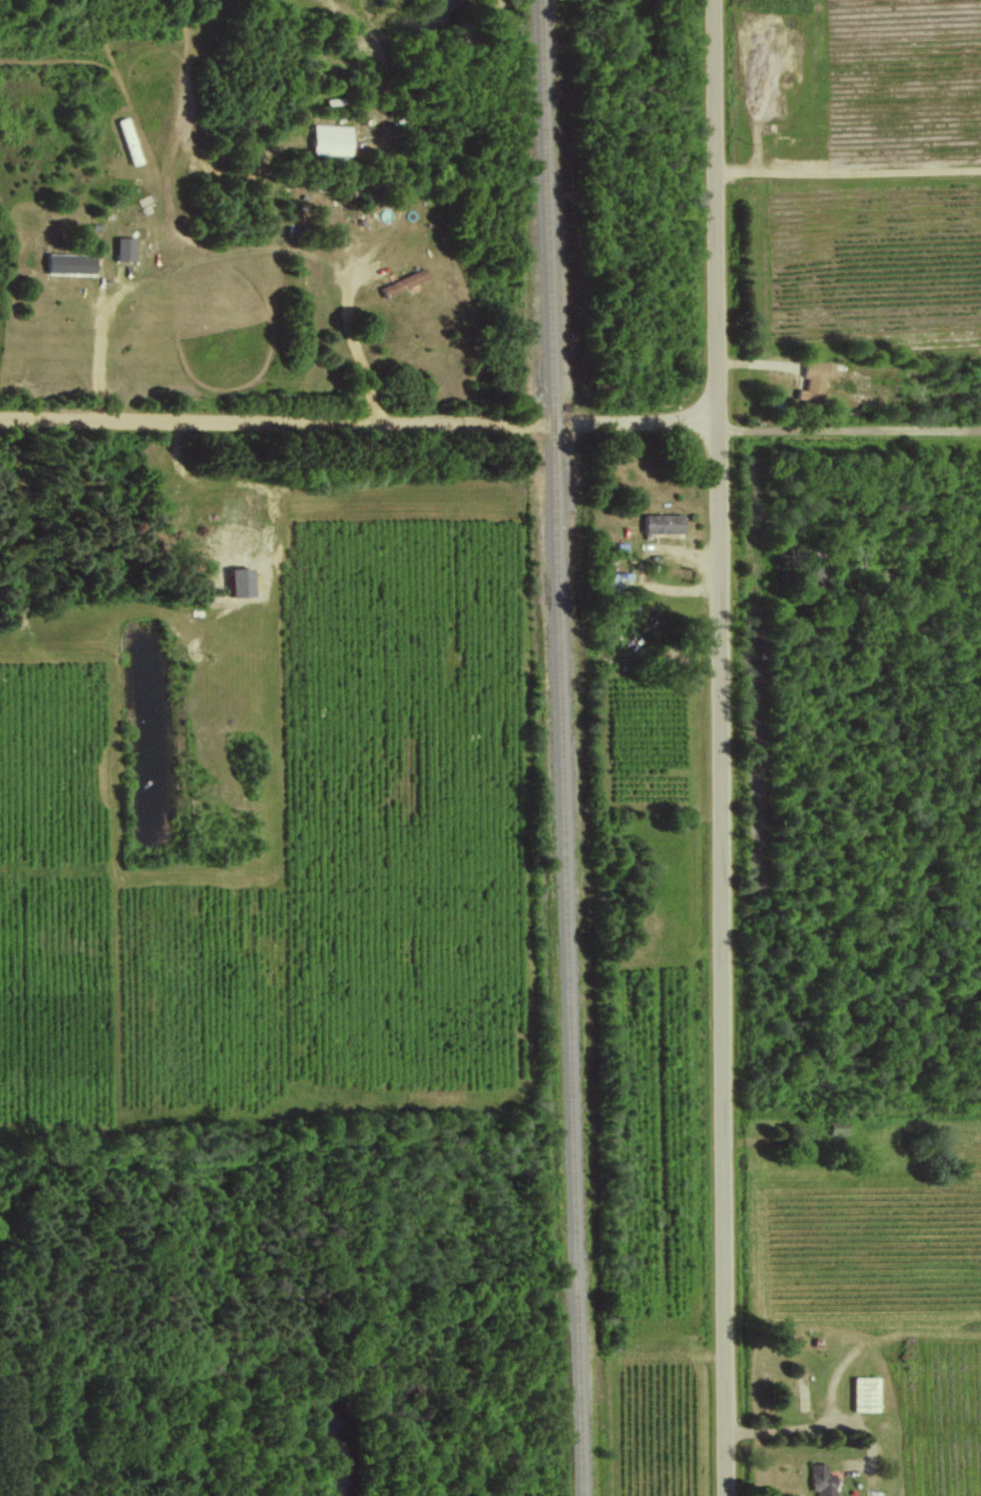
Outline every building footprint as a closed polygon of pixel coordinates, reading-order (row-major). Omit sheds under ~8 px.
[(312,153),(350,154),(351,125),(313,124),(312,153)] [(135,260),(136,237),(117,237),(117,260),(135,260)] [(95,274),(96,255),(48,253),(47,273),(95,274)] [(379,286),(383,296),(427,278),(423,267),(379,286)] [(825,375),(832,376),(835,364),(806,358),(803,377),(807,378),(805,389),(799,388),(797,399),(820,403),(825,375)] [(682,533),(682,513),(643,514),(643,533),(682,533)] [(254,567),(232,568),(233,596),(255,596),(254,567)] [(880,1378),(855,1377),(854,1411),(880,1411),(880,1378)] [(836,1474),(826,1473),(826,1463),(811,1463),(811,1490),(816,1491),(816,1495),(836,1495),(836,1474)]
